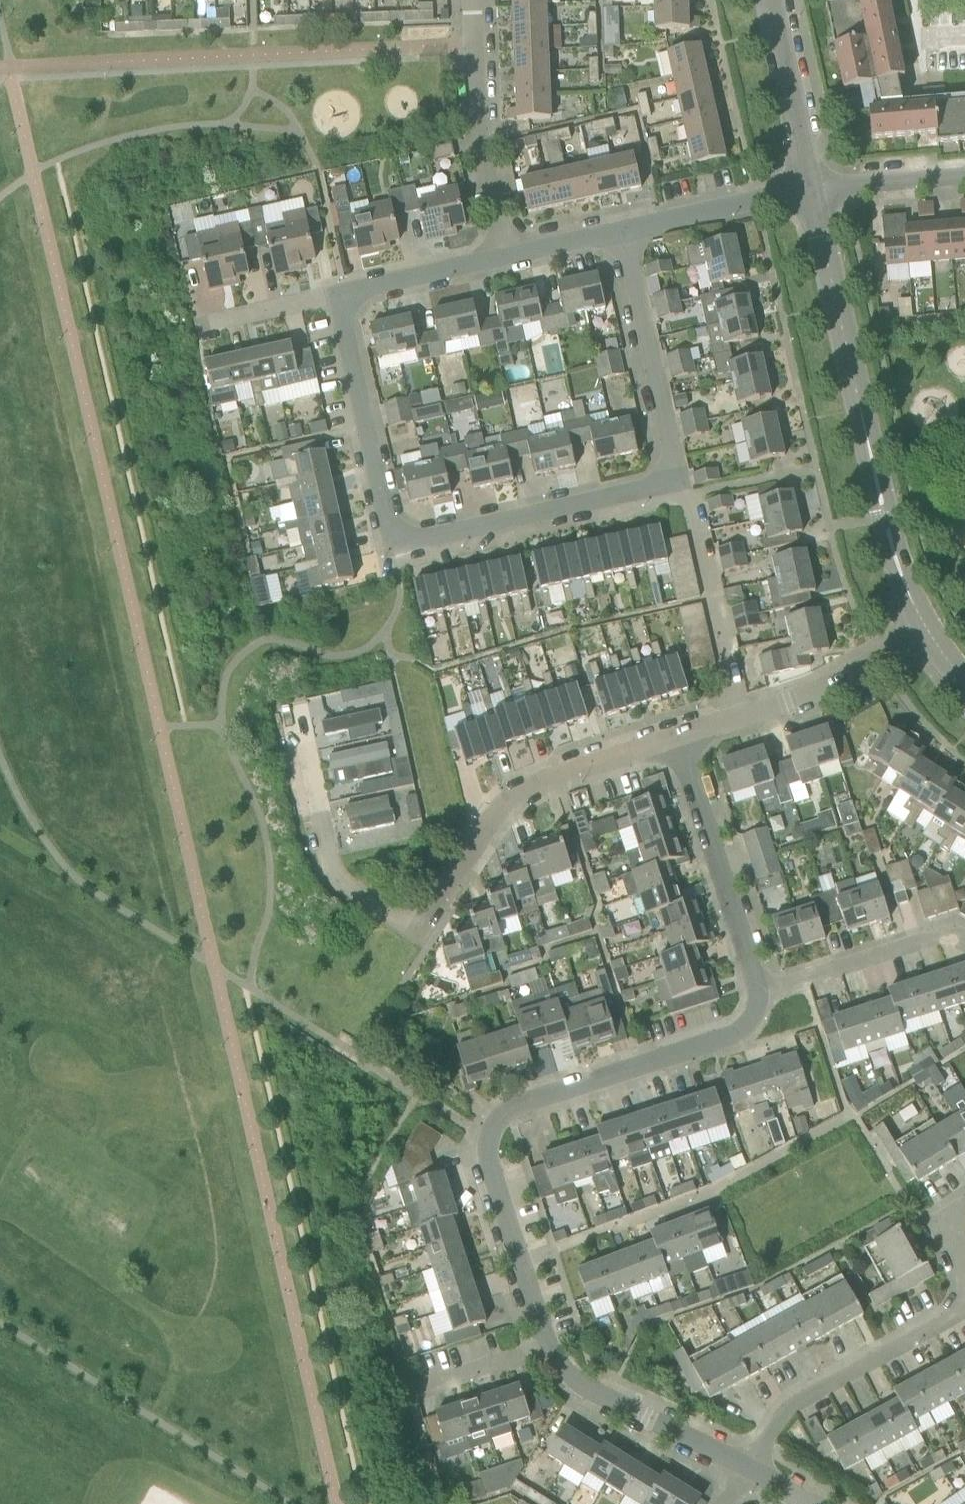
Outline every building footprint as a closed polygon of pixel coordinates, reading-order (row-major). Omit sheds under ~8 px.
[(656,30),(700,29),(699,18),(689,19),(689,0),(655,0),(656,30)] [(901,91),(899,80),(906,79),(889,0),(851,0),(827,5),(845,91),(870,86),(875,111),(870,111),(873,140),(937,134),(938,143),(964,141),(964,103),(905,108),(901,91)] [(547,2),(514,4),(515,27),(548,26),(547,2)] [(144,18),(143,6),(132,7),(133,18),(144,18)] [(218,20),(229,20),(230,11),(217,11),(218,20)] [(419,13),(419,21),(433,21),(433,12),(419,13)] [(404,22),(419,21),(419,13),(404,13),(404,22)] [(589,14),(589,24),(598,24),(598,13),(589,14)] [(375,15),(375,23),(390,22),(389,14),(375,15)] [(361,23),(375,23),(375,15),(361,15),(361,23)] [(332,17),(332,25),(347,24),(346,16),(332,17)] [(153,32),(175,31),(175,23),(171,23),(171,17),(153,18),(153,32)] [(317,25),(332,25),(332,17),(317,17),(317,25)] [(274,27),(289,26),(289,18),(274,19),(274,27)] [(303,18),(289,18),(289,26),(304,26),(303,18)] [(229,20),(218,20),(202,21),(202,30),(230,29),(229,20)] [(175,31),(187,30),(187,22),(175,23),(175,31)] [(130,33),(145,32),(144,23),(130,24),(130,33)] [(115,24),(115,33),(130,33),(130,24),(115,24)] [(599,48),(598,24),(589,24),(590,37),(585,37),(586,49),(599,48)] [(548,26),(515,27),(516,50),(549,49),(548,26)] [(706,68),(701,46),(669,53),(674,76),(706,68)] [(605,59),(614,59),(614,48),(604,48),(605,59)] [(549,49),(516,50),(517,73),(550,72),(549,49)] [(589,60),(590,70),(600,70),(599,59),(589,60)] [(622,74),(622,66),(606,66),(606,75),(622,74)] [(674,76),(679,98),(712,91),(706,68),(674,76)] [(600,81),(600,70),(590,70),(590,82),(600,81)] [(550,72),(517,73),(517,96),(551,95),(550,72)] [(944,88),(923,90),(924,100),(945,99),(944,88)] [(624,89),(609,92),(613,109),(628,106),(624,89)] [(679,98),(684,121),(717,114),(712,91),(679,98)] [(640,107),(650,105),(647,94),(638,96),(640,107)] [(508,110),(509,121),(552,119),(551,95),(517,96),(518,110),(508,110)] [(650,105),(640,107),(643,118),(652,117),(650,105)] [(684,121),(689,144),(722,136),(717,114),(684,121)] [(604,122),(606,131),(615,129),(613,120),(604,122)] [(606,131),(604,122),(593,124),(594,133),(606,131)] [(570,130),(559,132),(561,141),(572,138),(570,130)] [(550,143),(561,141),(559,132),(548,135),(550,143)] [(689,144),(691,151),(694,166),(727,159),(722,136),(689,144)] [(527,148),(537,145),(536,137),(525,140),(527,148)] [(650,152),(659,150),(657,139),(647,141),(650,152)] [(453,144),(428,150),(431,163),(456,158),(453,144)] [(662,160),(659,150),(650,152),(652,163),(662,160)] [(635,155),(612,160),(620,193),(642,188),(635,155)] [(410,163),(409,156),(400,158),(401,165),(410,163)] [(549,159),(551,168),(565,165),(563,156),(549,159)] [(590,166),(597,198),(620,193),(612,160),(590,166)] [(567,171),(574,203),(597,198),(590,166),(567,171)] [(544,176),(552,209),(574,203),(567,171),(544,176)] [(544,176),(522,181),(529,214),(552,209),(544,176)] [(420,211),(427,242),(448,237),(438,193),(437,193),(436,187),(417,191),(415,186),(402,189),(407,214),(420,211)] [(467,226),(458,188),(438,193),(448,237),(454,236),(452,229),(467,226)] [(386,244),(400,241),(394,217),(407,214),(402,189),(388,192),(390,204),(370,208),(372,215),(373,215),(381,252),(387,251),(386,244)] [(353,226),(361,257),(381,252),(373,215),(372,215),(353,219),(349,201),(335,204),(340,229),(353,226)] [(927,218),(926,204),(918,205),(919,219),(927,218)] [(934,204),(926,204),(927,218),(935,218),(934,204)] [(270,245),(277,276),(297,271),(286,222),(284,222),(266,227),(262,208),(249,211),(252,223),(257,248),(270,245)] [(302,263),(316,260),(311,235),(323,233),(318,208),(283,216),(284,222),(286,222),(297,271),(303,270),(302,263)] [(239,277),(250,275),(244,250),(257,248),(252,223),(239,226),(237,214),(215,219),(217,231),(221,249),(222,248),(231,286),(240,284),(239,277)] [(883,218),(887,266),(910,264),(907,228),(906,216),(883,218)] [(964,260),(964,223),(950,224),(953,261),(964,260)] [(932,262),(953,261),(950,224),(929,226),(932,262)] [(910,264),(932,262),(929,226),(907,228),(910,264)] [(211,291),(231,286),(222,248),(221,249),(217,231),(199,235),(185,238),(190,262),(204,260),(211,291)] [(707,265),(741,258),(736,237),(687,249),(691,269),(707,265)] [(712,286),(745,278),(741,258),(707,265),(712,286)] [(647,266),(647,267),(650,278),(673,273),(671,261),(647,266)] [(586,313),(587,313),(590,325),(609,320),(599,275),(578,279),(586,313)] [(557,330),(571,327),(577,326),(575,316),(586,313),(578,279),(558,284),(562,304),(552,307),(557,330)] [(516,293),(524,327),(540,323),(543,333),(557,330),(552,307),(541,309),(537,289),(516,293)] [(754,317),(750,297),(736,300),(733,290),(701,298),(708,328),(754,317)] [(656,308),(680,303),(678,291),(654,296),(656,308)] [(511,354),(508,341),(506,331),(524,327),(516,293),(496,298),(500,318),(488,321),(494,344),(495,344),(498,357),(511,354)] [(889,309),(888,293),(878,294),(879,310),(889,309)] [(464,351),(480,347),(494,344),(488,321),(479,323),(474,303),(454,307),(461,341),(462,341),(464,351)] [(683,314),(680,303),(656,308),(659,320),(683,314)] [(432,358),(446,355),(464,351),(462,341),(461,341),(454,307),(433,312),(438,333),(427,335),(432,358)] [(889,309),(879,310),(880,320),(890,320),(889,309)] [(401,365),(418,361),(432,358),(427,335),(417,337),(412,317),(392,321),(401,365)] [(730,344),(759,338),(754,317),(708,328),(714,358),(732,354),(730,344)] [(371,326),(379,360),(381,370),(401,365),(392,321),(371,326)] [(321,394),(311,350),(295,354),(292,344),(270,349),(283,403),(321,394)] [(539,346),(543,373),(565,371),(562,344),(539,346)] [(270,349),(249,354),(256,383),(251,384),(254,396),(263,394),(265,406),(266,407),(283,403),(270,349)] [(667,355),(670,367),(694,362),(691,350),(667,355)] [(595,357),(598,368),(622,363),(620,351),(595,357)] [(249,354),(228,358),(235,387),(251,384),(256,383),(249,354)] [(718,376),(731,373),(734,384),(768,376),(763,356),(734,363),(732,354),(714,358),(718,376)] [(228,358),(206,363),(213,392),(209,393),(213,413),(222,412),(218,391),(235,387),(228,358)] [(694,362),(670,367),(672,379),(696,374),(694,362)] [(598,368),(600,379),(600,380),(625,374),(622,363),(598,368)] [(734,384),(738,405),(772,397),(768,376),(734,384)] [(568,378),(546,382),(551,411),(573,407),(568,378)] [(467,394),(465,384),(452,387),(454,397),(467,394)] [(539,404),(535,385),(516,390),(521,409),(539,404)] [(489,409),(486,393),(475,396),(478,412),(489,409)] [(265,406),(263,394),(254,396),(257,408),(260,407),(265,406)] [(424,405),(422,398),(417,394),(410,396),(413,408),(424,405)] [(689,406),(686,394),(674,397),(677,409),(689,406)] [(411,410),(411,406),(409,399),(385,404),(388,416),(411,410)] [(457,401),(445,404),(448,416),(460,413),(457,401)] [(593,441),(598,462),(618,457),(611,423),(612,423),(609,412),(590,416),(588,408),(575,411),(583,444),(593,441)] [(388,416),(390,427),(414,422),(412,412),(411,410),(388,416)] [(425,423),(422,410),(413,412),(416,425),(425,423)] [(704,410),(680,415),(683,427),(707,421),(704,410)] [(556,471),(577,467),(572,446),(583,444),(575,411),(544,417),(546,427),(556,471)] [(781,436),(776,415),(743,423),(747,443),(781,436)] [(611,423),(618,457),(639,453),(631,419),(612,423),(611,423)] [(683,427),(686,439),(710,433),(707,421),(683,427)] [(310,434),(327,431),(326,422),(309,424),(310,434)] [(290,440),(286,427),(286,423),(275,426),(276,430),(279,442),(290,440)] [(303,436),(301,425),(289,427),(292,439),(303,436)] [(531,456),(536,476),(556,471),(546,427),(515,434),(520,458),(531,456)] [(494,485),(514,481),(510,460),(520,458),(515,434),(484,441),(494,485)] [(747,443),(752,464),(786,456),(781,436),(747,443)] [(469,470),(473,490),(494,485),(484,441),(453,448),(458,472),(469,470)] [(236,451),(234,442),(222,444),(224,453),(236,451)] [(326,452),(318,454),(315,442),(282,450),(284,461),(270,464),(274,482),(275,481),(277,490),(290,487),(288,479),(300,476),(301,480),(330,474),(326,452)] [(432,499),(452,495),(447,474),(458,472),(453,448),(438,451),(437,447),(421,451),(421,453),(432,499)] [(395,472),(400,492),(408,490),(411,504),(432,499),(421,453),(401,457),(404,470),(395,472)] [(696,486),(720,481),(718,469),(694,474),(696,486)] [(294,504),(335,495),(330,474),(301,480),(300,476),(288,479),(290,487),(294,504)] [(793,492),(773,497),(760,499),(764,520),(798,512),(793,492)] [(340,516),(335,495),(294,504),(297,521),(309,518),(311,522),(340,516)] [(735,508),(732,496),(708,501),(711,513),(735,508)] [(769,540),(764,541),(766,550),(798,543),(796,534),(803,533),(798,512),(764,520),(769,540)] [(256,526),(254,515),(245,516),(248,528),(256,526)] [(297,521),(299,530),(303,546),(345,537),(340,516),(311,522),(309,518),(297,521)] [(299,530),(297,521),(285,524),(287,532),(299,530)] [(647,566),(648,566),(655,565),(668,562),(666,554),(663,541),(664,541),(661,527),(640,532),(647,566)] [(626,571),(634,569),(647,566),(640,532),(618,537),(626,571)] [(690,549),(687,536),(664,541),(663,541),(666,554),(690,549)] [(349,558),(345,537),(303,546),(303,547),(307,563),(319,561),(320,565),(349,558)] [(604,576),(605,576),(613,574),(626,571),(618,537),(597,542),(604,576)] [(254,558),(261,556),(264,555),(262,542),(251,545),(254,558)] [(575,547),(583,580),(592,578),(604,576),(597,542),(575,547)] [(721,561),(745,555),(742,543),(719,549),(721,561)] [(574,601),(587,598),(585,587),(583,580),(575,547),(554,551),(566,605),(574,603),(574,601)] [(669,566),(693,561),(690,549),(666,554),(668,562),(669,566)] [(533,556),(545,610),(566,605),(554,551),(533,556)] [(811,572),(807,551),(773,559),(778,579),(811,572)] [(748,567),(745,555),(721,561),(724,572),(748,567)] [(311,589),(354,580),(349,558),(320,565),(319,561),(307,563),(309,572),(308,572),(311,589)] [(521,594),(521,595),(529,593),(521,559),(500,564),(507,598),(521,594)] [(695,572),(693,561),(669,566),(672,578),(695,572)] [(307,563),(294,566),(296,575),(308,572),(309,572),(307,563)] [(486,602),(500,599),(507,598),(500,564),(478,568),(486,602)] [(465,607),(479,604),(486,602),(478,568),(457,573),(465,607)] [(659,584),(656,572),(649,573),(652,585),(659,584)] [(698,584),(695,572),(672,578),(675,590),(698,584)] [(782,600),(816,592),(811,572),(778,579),(782,600)] [(444,612),(458,609),(465,607),(457,573),(436,578),(443,612),(444,612)] [(628,578),(631,590),(638,588),(635,576),(628,578)] [(265,577),(252,580),(258,608),(272,605),(287,601),(283,585),(269,588),(266,577),(265,578),(265,577)] [(422,617),(437,613),(443,612),(436,578),(414,583),(422,617)] [(607,582),(610,594),(617,593),(614,580),(607,582)] [(677,602),(701,597),(698,584),(675,590),(677,602)] [(585,587),(587,598),(588,599),(596,597),(594,585),(585,587)] [(740,586),(724,591),(728,602),(744,597),(740,586)] [(523,601),(526,614),(532,613),(529,600),(523,601)] [(735,620),(758,615),(756,603),(732,608),(735,620)] [(702,604),(679,610),(682,622),(705,616),(702,604)] [(502,607),(504,618),(512,616),(509,605),(502,607)] [(481,615),(483,623),(490,622),(488,609),(480,611),(481,615)] [(825,631),(820,610),(786,618),(791,638),(825,631)] [(460,615),(462,628),(469,626),(467,619),(466,614),(460,615)] [(761,626),(758,615),(735,620),(737,632),(761,626)] [(705,616),(682,622),(685,634),(708,628),(705,616)] [(440,631),(441,632),(448,631),(445,618),(438,620),(440,631)] [(708,628),(685,634),(687,646),(711,641),(708,628)] [(809,656),(829,651),(825,631),(791,638),(793,649),(760,657),(764,677),(811,667),(809,656)] [(713,653),(711,641),(687,646),(690,658),(713,653)] [(662,654),(659,643),(651,645),(654,657),(662,654)] [(642,660),(639,650),(631,652),(634,663),(642,660)] [(693,670),(716,665),(713,653),(690,658),(693,670)] [(621,667),(618,656),(610,658),(613,670),(621,667)] [(678,657),(665,662),(657,664),(668,697),(689,691),(678,657)] [(601,674),(597,664),(589,666),(592,677),(601,674)] [(656,664),(645,668),(636,671),(647,704),(668,697),(657,664),(656,664)] [(571,667),(564,669),(565,674),(567,681),(575,678),(571,667)] [(636,671),(623,675),(616,677),(626,711),(647,704),(636,671)] [(554,685),(550,673),(543,676),(547,687),(554,685)] [(494,713),(506,745),(527,739),(515,706),(505,675),(497,677),(507,709),(494,713)] [(616,677),(603,681),(595,684),(605,718),(626,711),(616,677)] [(547,732),(535,699),(529,680),(522,683),(528,702),(515,706),(527,739),(547,732)] [(589,719),(578,685),(570,688),(557,692),(568,725),(589,719)] [(393,735),(404,733),(394,689),(363,695),(366,706),(369,706),(370,710),(386,706),(393,735)] [(508,751),(506,745),(494,713),(487,690),(480,692),(484,703),(471,707),(487,758),(508,751)] [(568,725),(557,692),(550,694),(535,699),(547,732),(568,725)] [(451,753),(461,750),(466,765),(487,758),(471,707),(470,706),(462,708),(468,727),(447,734),(451,753)] [(380,711),(322,723),(325,736),(349,731),(351,742),(377,736),(375,726),(383,724),(380,711)] [(829,728),(807,736),(817,769),(819,768),(840,762),(833,742),(829,728)] [(889,770),(912,733),(907,730),(904,735),(898,731),(896,734),(888,729),(870,758),(878,763),(879,767),(874,775),(883,781),(890,770),(889,770)] [(413,778),(409,758),(404,733),(393,735),(398,760),(394,760),(398,777),(399,781),(413,778)] [(900,792),(921,759),(925,752),(917,747),(919,744),(913,740),(916,736),(912,733),(889,770),(890,770),(898,775),(898,780),(893,788),(900,792)] [(781,764),(789,787),(800,783),(803,782),(804,786),(823,780),(819,768),(817,769),(807,736),(787,742),(792,760),(781,764)] [(833,742),(840,762),(841,765),(853,761),(846,738),(833,742)] [(388,745),(329,757),(333,772),(336,786),(393,774),(390,760),(391,760),(388,745)] [(779,798),(781,806),(793,802),(789,787),(781,764),(771,767),(765,749),(743,756),(754,789),(755,788),(760,803),(779,798)] [(722,762),(733,795),(754,789),(743,756),(722,762)] [(939,771),(921,759),(900,792),(909,797),(910,802),(905,810),(911,813),(912,814),(939,771)] [(930,810),(936,814),(956,782),(939,771),(912,814),(911,813),(904,824),(914,830),(926,811),(930,810)] [(415,786),(414,779),(413,778),(399,781),(398,777),(360,785),(362,797),(415,786)] [(923,837),(940,847),(964,809),(964,798),(962,796),(964,793),(959,789),(961,785),(956,782),(936,814),(923,837)] [(657,797),(647,800),(626,807),(630,818),(614,824),(617,834),(620,833),(633,828),(670,816),(665,802),(672,800),(667,788),(655,791),(657,797)] [(588,793),(581,795),(585,807),(591,805),(588,793)] [(415,840),(417,847),(428,844),(417,795),(406,798),(412,824),(402,826),(406,842),(415,840)] [(388,798),(346,807),(351,834),(396,824),(393,811),(391,811),(388,798)] [(838,807),(845,828),(860,824),(853,802),(838,807)] [(940,847),(940,848),(949,854),(950,852),(961,858),(964,851),(964,809),(940,847)] [(831,811),(817,815),(822,832),(837,827),(831,811)] [(574,816),(583,844),(594,841),(585,812),(574,816)] [(633,828),(640,849),(676,837),(672,823),(677,821),(675,815),(670,816),(633,828)] [(863,833),(860,824),(845,828),(848,838),(862,833),(863,833)] [(766,828),(744,836),(747,847),(770,840),(766,828)] [(804,839),(801,828),(791,831),(794,841),(804,839)] [(863,833),(862,833),(870,858),(882,853),(874,830),(863,834),(863,833)] [(573,842),(564,845),(561,834),(539,841),(551,877),(552,877),(581,867),(573,842)] [(681,852),(676,837),(640,849),(646,869),(646,870),(670,863),(689,857),(687,850),(681,852)] [(747,847),(751,859),(774,851),(770,840),(747,847)] [(535,897),(536,901),(557,894),(552,877),(551,877),(539,841),(518,848),(522,862),(530,885),(531,885),(535,897)] [(597,850),(594,841),(583,844),(586,854),(597,850)] [(774,851),(751,859),(754,870),(778,863),(774,851)] [(691,863),(689,857),(670,863),(646,870),(646,869),(625,876),(631,898),(640,896),(677,884),(672,869),(691,863)] [(908,861),(896,865),(905,892),(906,892),(917,889),(908,861)] [(501,868),(506,882),(514,904),(535,897),(531,885),(530,885),(522,862),(501,868)] [(754,870),(758,881),(781,874),(778,863),(754,870)] [(885,868),(893,891),(897,906),(909,903),(906,892),(905,892),(896,865),(885,868)] [(936,917),(947,913),(940,891),(949,877),(943,879),(929,869),(924,876),(928,890),(927,890),(936,917)] [(596,885),(608,882),(605,873),(593,876),(596,885)] [(784,887),(780,875),(768,879),(772,891),(784,887)] [(960,909),(952,887),(949,877),(940,891),(947,913),(960,909)] [(824,895),(834,925),(845,922),(848,932),(869,926),(858,893),(854,880),(835,886),(836,891),(824,895)] [(514,904),(506,882),(485,888),(489,902),(490,902),(497,924),(502,939),(523,932),(514,904)] [(608,882),(596,885),(600,896),(611,892),(608,882)] [(647,917),(660,912),(683,905),(683,904),(677,884),(640,896),(647,917)] [(869,926),(890,919),(880,886),(858,893),(869,926)] [(927,890),(917,893),(926,920),(936,917),(927,890)] [(958,903),(964,900),(964,892),(964,891),(955,894),(958,903)] [(822,929),(834,925),(824,895),(810,899),(813,907),(794,914),(804,947),(826,940),(822,929)] [(667,934),(704,921),(697,900),(683,904),(683,905),(660,912),(667,934)] [(468,908),(472,922),(473,922),(481,946),(482,946),(486,957),(505,951),(502,939),(497,924),(490,902),(489,902),(468,908)] [(794,914),(773,920),(784,953),(804,947),(794,914)] [(602,931),(613,927),(610,918),(599,921),(602,931)] [(590,919),(567,926),(571,938),(593,931),(590,919)] [(697,947),(710,943),(704,921),(667,934),(673,953),(673,954),(697,946),(697,947)] [(442,942),(451,968),(462,964),(472,994),(495,986),(492,976),(491,976),(486,957),(482,946),(481,946),(473,922),(472,922),(452,929),(455,938),(442,942)] [(551,944),(571,938),(567,926),(547,933),(551,944)] [(613,927),(602,931),(605,940),(616,937),(613,927)] [(538,948),(550,945),(547,936),(541,939),(536,940),(538,948)] [(657,983),(703,967),(697,947),(697,946),(673,954),(673,953),(660,957),(664,971),(654,974),(657,983)] [(529,951),(533,962),(543,959),(539,948),(529,951)] [(553,965),(568,960),(565,949),(549,954),(553,965)] [(513,969),(533,962),(529,951),(510,958),(513,969)] [(615,972),(626,968),(623,960),(612,963),(615,972)] [(948,972),(959,1006),(964,1004),(964,966),(948,972)] [(671,1016),(717,1001),(720,1000),(716,986),(710,988),(703,967),(657,983),(663,1004),(666,1002),(671,1016)] [(630,979),(626,968),(615,972),(618,982),(630,979)] [(537,970),(526,973),(530,984),(540,981),(537,970)] [(627,1041),(628,1040),(605,971),(596,974),(601,991),(580,997),(584,1008),(595,1045),(625,1035),(627,1041)] [(940,1012),(959,1006),(948,972),(928,978),(940,1012)] [(501,973),(492,976),(495,986),(504,984),(501,973)] [(513,990),(530,984),(526,973),(509,979),(513,990)] [(909,984),(920,1018),(940,1012),(928,978),(909,984)] [(920,1018),(909,984),(889,991),(892,1000),(900,1025),(901,1024),(920,1018)] [(622,993),(625,1004),(637,1001),(634,989),(622,993)] [(508,991),(488,997),(492,1009),(512,1002),(508,991)] [(559,1004),(555,991),(535,998),(538,1008),(538,1009),(549,1045),(570,1038),(570,1039),(559,1004)] [(492,1009),(488,997),(482,999),(485,1010),(492,1009)] [(570,1039),(570,1038),(574,1052),(595,1045),(584,1008),(580,997),(559,1004),(570,1039)] [(892,1000),(872,1006),(883,1041),(904,1034),(901,1024),(900,1025),(892,1000)] [(452,1020),(472,1015),(468,1004),(457,1007),(456,1003),(448,1005),(452,1020)] [(872,1006),(854,1012),(865,1046),(883,1041),(872,1006)] [(529,1052),(549,1045),(538,1009),(516,1016),(520,1028),(521,1028),(529,1052)] [(835,1021),(823,1025),(831,1052),(843,1048),(844,1053),(865,1046),(854,1012),(834,1019),(835,1021)] [(500,1035),(511,1072),(533,1065),(529,1052),(521,1028),(520,1028),(500,1035)] [(491,1079),(511,1072),(500,1035),(479,1042),(491,1079)] [(960,1040),(950,1046),(954,1054),(964,1047),(960,1040)] [(479,1042),(458,1049),(467,1077),(462,1078),(467,1093),(479,1089),(477,1083),(491,1079),(479,1042)] [(944,1060),(954,1054),(950,1046),(939,1053),(944,1060)] [(772,1058),(785,1100),(789,1111),(804,1106),(805,1110),(815,1107),(797,1054),(783,1059),(781,1055),(772,1058)] [(749,1070),(766,1123),(775,1120),(770,1104),(785,1100),(772,1058),(762,1061),(764,1065),(749,1070)] [(930,1058),(920,1064),(924,1072),(925,1071),(935,1066),(930,1058)] [(909,1071),(914,1079),(924,1072),(920,1064),(916,1067),(909,1071)] [(950,1064),(939,1070),(950,1089),(961,1082),(950,1064)] [(945,1083),(935,1066),(925,1071),(930,1080),(935,1088),(945,1083)] [(734,1071),(723,1074),(737,1115),(752,1110),(757,1125),(766,1123),(749,1070),(735,1074),(734,1071)] [(925,1071),(924,1072),(914,1079),(919,1087),(930,1080),(925,1071)] [(842,1082),(853,1106),(865,1100),(863,1095),(855,1076),(842,1082)] [(876,1079),(880,1089),(885,1086),(881,1077),(876,1079)] [(879,1089),(884,1097),(894,1090),(890,1083),(885,1086),(880,1089),(879,1089)] [(727,1125),(716,1091),(696,1098),(707,1132),(727,1125)] [(947,1103),(956,1118),(964,1133),(964,1092),(947,1103)] [(676,1104),(687,1138),(707,1132),(696,1098),(676,1104)] [(866,1100),(865,1100),(853,1106),(858,1113),(869,1106),(866,1100)] [(668,1144),(687,1138),(676,1104),(657,1110),(668,1144)] [(668,1144),(657,1110),(637,1116),(649,1151),(649,1150),(668,1144)] [(618,1123),(629,1157),(630,1157),(633,1170),(653,1164),(649,1150),(649,1151),(637,1116),(618,1123)] [(810,1131),(806,1117),(794,1120),(798,1135),(809,1132),(810,1131)] [(938,1128),(957,1159),(964,1154),(964,1133),(956,1118),(938,1128)] [(883,1125),(875,1130),(908,1184),(916,1179),(919,1183),(926,1178),(942,1169),(957,1159),(938,1128),(934,1121),(919,1130),(903,1140),(896,1145),(883,1125)] [(436,1147),(442,1137),(421,1123),(414,1133),(436,1147)] [(609,1163),(610,1163),(629,1157),(618,1123),(598,1129),(600,1138),(609,1163)] [(430,1155),(433,1151),(436,1147),(414,1133),(402,1151),(430,1155)] [(785,1145),(782,1136),(772,1140),(775,1148),(785,1145)] [(613,1172),(610,1163),(609,1163),(600,1138),(582,1144),(593,1179),(613,1172)] [(563,1151),(574,1185),(593,1179),(582,1144),(563,1151)] [(402,1151),(392,1167),(396,1177),(409,1173),(402,1151)] [(409,1173),(433,1165),(430,1155),(402,1151),(409,1173)] [(579,1200),(574,1185),(563,1151),(542,1157),(545,1166),(533,1169),(543,1200),(555,1196),(559,1206),(579,1200)] [(406,1210),(420,1206),(454,1195),(454,1194),(451,1195),(445,1174),(437,1176),(433,1165),(409,1173),(396,1177),(399,1188),(406,1210)] [(719,1171),(724,1179),(735,1173),(731,1165),(719,1171)] [(713,1185),(724,1179),(719,1171),(709,1177),(713,1185)] [(694,1183),(682,1187),(685,1195),(697,1191),(694,1183)] [(685,1195),(682,1187),(670,1192),(673,1200),(685,1195)] [(454,1195),(420,1206),(426,1226),(427,1226),(453,1218),(459,1217),(452,1196),(454,1195)] [(643,1202),(646,1210),(658,1205),(655,1197),(643,1202)] [(634,1214),(646,1210),(643,1202),(631,1206),(634,1214)] [(620,1220),(617,1211),(605,1216),(609,1224),(620,1220)] [(723,1245),(710,1211),(690,1219),(703,1253),(723,1245)] [(593,1220),(596,1229),(609,1224),(605,1216),(593,1220)] [(428,1250),(460,1240),(453,1218),(427,1226),(426,1226),(421,1228),(428,1250)] [(684,1260),(703,1253),(690,1219),(671,1226),(684,1260)] [(935,1276),(926,1259),(916,1243),(907,1226),(897,1232),(890,1221),(859,1238),(866,1249),(875,1266),(884,1282),(887,1287),(870,1297),(876,1309),(935,1276)] [(669,1275),(671,1279),(689,1272),(684,1260),(671,1226),(651,1233),(654,1243),(655,1242),(665,1267),(666,1266),(669,1275)] [(556,1244),(568,1239),(565,1231),(553,1236),(556,1244)] [(367,1236),(370,1244),(382,1240),(379,1232),(367,1236)] [(382,1240),(370,1244),(372,1252),(384,1249),(382,1240)] [(435,1270),(468,1259),(468,1258),(466,1259),(460,1240),(428,1250),(435,1270)] [(654,1243),(637,1249),(649,1283),(668,1276),(669,1275),(666,1266),(665,1267),(655,1242),(654,1243)] [(618,1256),(630,1290),(649,1283),(637,1249),(618,1256)] [(835,1263),(830,1255),(818,1262),(822,1270),(835,1263)] [(611,1297),(630,1290),(618,1256),(599,1263),(611,1297)] [(441,1291),(473,1281),(466,1260),(468,1260),(468,1259),(435,1270),(441,1291)] [(818,1262),(803,1270),(807,1278),(822,1270),(818,1262)] [(591,1305),(605,1300),(611,1297),(599,1263),(578,1271),(591,1305)] [(728,1295),(740,1291),(751,1287),(752,1282),(749,1273),(735,1277),(737,1282),(725,1286),(728,1295)] [(381,1278),(383,1287),(396,1283),(393,1274),(381,1278)] [(842,1276),(829,1283),(817,1290),(802,1298),(806,1305),(808,1304),(826,1337),(838,1329),(851,1322),(864,1315),(842,1276)] [(783,1278),(772,1284),(776,1291),(787,1286),(783,1278)] [(448,1311),(482,1301),(482,1300),(480,1301),(473,1281),(441,1291),(448,1311)] [(396,1283),(383,1287),(386,1295),(398,1291),(396,1283)] [(776,1291),(772,1284),(761,1290),(765,1298),(776,1291)] [(709,1291),(705,1293),(697,1295),(700,1304),(712,1300),(709,1291)] [(697,1295),(692,1297),(686,1299),(688,1307),(700,1304),(697,1295)] [(744,1296),(732,1300),(734,1308),(746,1304),(744,1296)] [(722,1312),(734,1308),(732,1300),(720,1304),(722,1312)] [(448,1347),(482,1336),(478,1325),(487,1323),(480,1302),(482,1301),(448,1311),(455,1332),(444,1336),(448,1347)] [(671,1304),(659,1308),(662,1316),(673,1312),(671,1304)] [(789,1314),(807,1347),(826,1337),(808,1304),(806,1305),(789,1314)] [(637,1309),(639,1316),(641,1323),(650,1320),(647,1312),(645,1306),(637,1309)] [(650,1320),(662,1316),(659,1308),(647,1312),(650,1320)] [(788,1357),(807,1347),(789,1314),(770,1325),(788,1357)] [(394,1320),(396,1328),(409,1324),(406,1316),(394,1320)] [(409,1324),(396,1328),(399,1336),(411,1332),(409,1324)] [(770,1325),(751,1335),(769,1368),(788,1357),(770,1325)] [(632,1326),(626,1337),(634,1341),(639,1329),(632,1326)] [(769,1368),(751,1335),(733,1345),(732,1346),(750,1378),(769,1368)] [(628,1352),(634,1341),(626,1337),(620,1348),(628,1352)] [(683,1349),(674,1354),(696,1394),(705,1389),(711,1400),(724,1392),(737,1385),(750,1378),(732,1346),(733,1345),(732,1346),(728,1338),(715,1346),(702,1353),(689,1360),(683,1349)] [(964,1390),(964,1353),(950,1362),(964,1390)] [(932,1372),(949,1403),(964,1394),(964,1390),(950,1362),(932,1372)] [(913,1382),(931,1413),(949,1403),(932,1372),(913,1382)] [(931,1413),(913,1382),(895,1392),(899,1400),(900,1400),(913,1423),(914,1422),(931,1413)] [(532,1423),(545,1419),(537,1395),(525,1399),(521,1386),(500,1393),(499,1390),(499,1391),(510,1425),(531,1418),(532,1423)] [(499,1393),(479,1399),(492,1441),(513,1434),(510,1425),(499,1391),(498,1391),(499,1393)] [(492,1441),(479,1399),(458,1406),(458,1404),(457,1404),(472,1450),(473,1452),(494,1445),(492,1441)] [(899,1400),(882,1410),(899,1441),(919,1430),(914,1422),(913,1423),(900,1400),(899,1400)] [(472,1450),(457,1404),(456,1404),(457,1407),(436,1413),(437,1416),(425,1420),(436,1454),(445,1451),(445,1452),(448,1451),(450,1458),(472,1450)] [(882,1451),(899,1441),(882,1410),(864,1420),(882,1451)] [(864,1461),(882,1451),(864,1420),(846,1429),(864,1461)] [(583,1438),(565,1426),(547,1455),(566,1467),(585,1437),(584,1436),(583,1438)] [(835,1451),(845,1471),(864,1461),(846,1429),(828,1440),(821,1444),(827,1456),(835,1451)] [(585,1437),(566,1467),(585,1478),(588,1473),(587,1473),(602,1450),(584,1439),(585,1437)] [(607,1485),(624,1457),(606,1445),(607,1443),(606,1443),(602,1450),(587,1473),(588,1473),(607,1485)] [(932,1457),(936,1465),(947,1459),(943,1451),(932,1457)] [(642,1468),(624,1457),(607,1485),(625,1496),(642,1468)] [(936,1465),(932,1457),(921,1463),(925,1471),(936,1465)] [(905,1472),(896,1477),(900,1485),(918,1475),(909,1460),(901,1464),(905,1472)] [(507,1486),(506,1490),(512,1488),(525,1468),(522,1461),(501,1468),(507,1486)] [(943,1468),(947,1475),(956,1470),(952,1463),(943,1468)] [(642,1468),(625,1496),(637,1503),(647,1503),(661,1480),(643,1468),(644,1467),(643,1466),(642,1468)] [(507,1486),(501,1468),(482,1474),(488,1495),(506,1490),(507,1486)] [(947,1475),(943,1468),(930,1475),(934,1482),(947,1475)] [(684,1485),(684,1484),(683,1486),(664,1475),(661,1480),(647,1503),(648,1503),(673,1503),(684,1485)] [(889,1491),(900,1485),(896,1477),(884,1483),(889,1491)] [(481,1481),(467,1485),(472,1499),(486,1495),(481,1481)] [(882,1493),(877,1484),(862,1492),(877,1501),(882,1493)] [(702,1498),(684,1487),(685,1485),(684,1485),(673,1503),(699,1503),(702,1498)] [(545,1499),(535,1493),(530,1500),(537,1503),(542,1503),(545,1499)] [(957,1494),(944,1503),(964,1503),(957,1494)]
